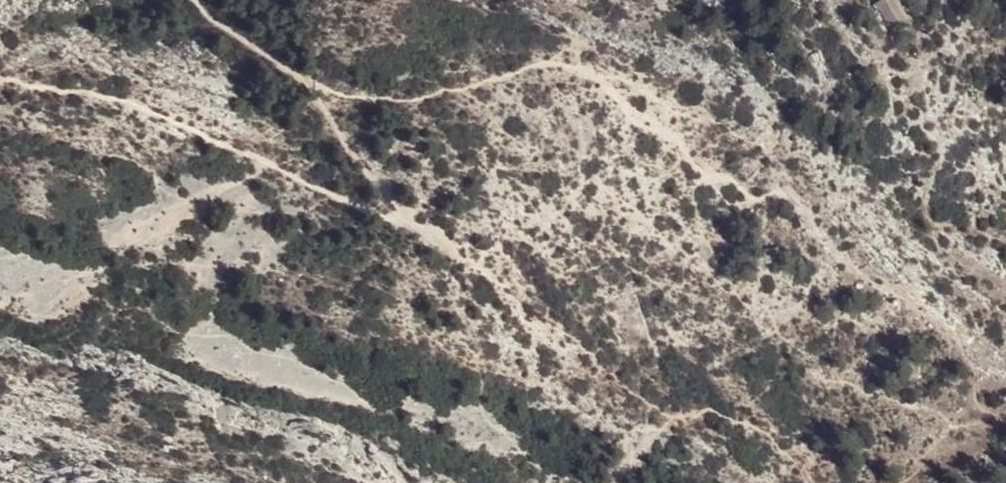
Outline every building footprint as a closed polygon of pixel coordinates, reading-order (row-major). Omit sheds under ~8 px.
[(879,8),(898,43),(919,32),(902,0),(894,0),(879,8)] [(777,246),(764,249),(766,262),(779,259),(777,246)]
